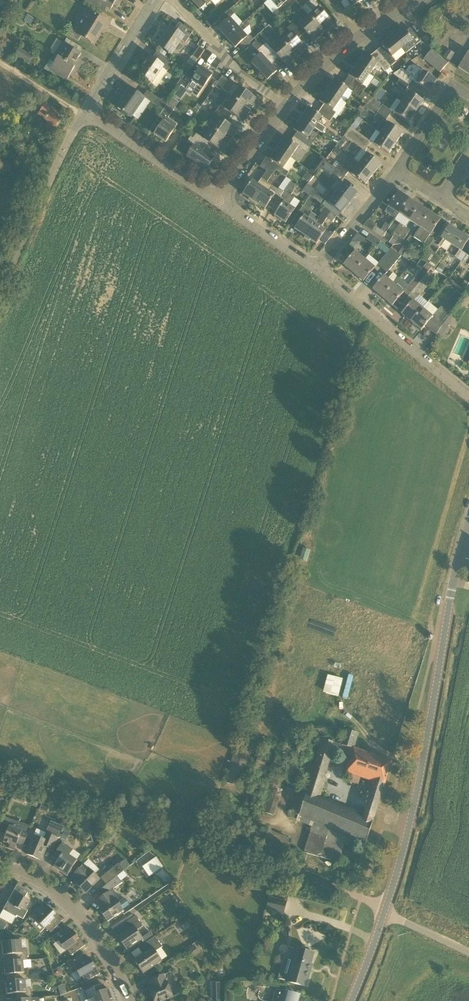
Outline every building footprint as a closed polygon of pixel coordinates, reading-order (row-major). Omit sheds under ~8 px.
[(121,0),(84,0),(104,12),(107,7),(111,9),(114,5),(117,7),(121,0)] [(200,9),(206,4),(207,5),(213,0),(191,0),(200,9)] [(295,1),(296,0),(270,0),(277,8),(271,14),(276,19),(285,10),(295,1)] [(295,1),(301,8),(306,4),(309,1),(308,0),(296,0),(295,1)] [(318,8),(313,12),(308,16),(324,33),(334,25),(318,8)] [(435,26),(442,15),(431,8),(424,18),(435,26)] [(232,16),(228,11),(217,21),(221,26),(218,29),(227,38),(245,21),(238,27),(230,18),(232,16)] [(30,26),(35,19),(24,12),(21,18),(24,20),(23,21),(30,26)] [(91,12),(89,17),(82,27),(76,23),(68,35),(78,41),(81,36),(94,44),(108,23),(91,12)] [(324,33),(308,16),(299,25),(296,21),(291,25),(301,36),(306,32),(315,42),(324,33)] [(211,17),(205,22),(209,27),(215,21),(211,17)] [(243,49),(254,39),(249,34),(247,37),(243,32),(249,26),(245,21),(227,38),(235,48),(239,44),(243,49)] [(193,32),(179,23),(175,29),(171,27),(158,45),(171,54),(182,39),(186,42),(193,32)] [(297,58),(306,49),(297,40),(301,36),(291,25),(287,29),(291,33),(281,41),(297,58)] [(406,32),(402,27),(392,36),(406,53),(421,41),(410,28),(406,32)] [(427,43),(430,39),(425,34),(422,38),(427,43)] [(383,46),(377,50),(390,67),(396,62),(392,57),(402,49),(405,54),(406,53),(392,36),(381,44),(383,46)] [(78,70),(83,62),(78,59),(81,53),(57,39),(49,52),(54,55),(78,70)] [(267,80),(277,71),(268,61),(272,58),(262,47),(256,41),(252,44),(257,51),(261,54),(251,63),(267,80)] [(297,58),(281,41),(272,50),(266,43),(262,47),(272,58),(276,54),(288,67),(297,58)] [(199,47),(193,56),(198,60),(205,50),(199,47)] [(29,64),(33,57),(19,48),(14,55),(29,64)] [(450,60),(455,53),(449,48),(444,56),(450,60)] [(440,73),(440,72),(448,64),(430,49),(424,59),(440,73)] [(364,54),(356,65),(370,74),(374,68),(378,71),(381,67),(384,71),(390,67),(377,50),(369,57),(364,54)] [(468,52),(458,67),(468,74),(468,53),(468,52)] [(138,74),(152,83),(163,68),(167,71),(173,62),(161,54),(156,60),(150,56),(138,74)] [(73,78),(78,70),(54,55),(51,61),(55,63),(50,71),(67,81),(70,76),(73,78)] [(363,92),(366,87),(363,85),(370,74),(356,65),(349,76),(350,77),(347,81),(363,92)] [(392,75),(399,79),(409,85),(412,81),(430,92),(437,81),(423,71),(414,65),(409,66),(405,72),(401,69),(392,75)] [(193,67),(189,74),(184,81),(179,88),(179,89),(183,91),(185,88),(186,89),(188,86),(194,90),(192,93),(197,97),(212,75),(201,67),(198,71),(193,67)] [(184,81),(189,74),(184,71),(179,78),(181,79),(184,81)] [(220,90),(227,80),(222,76),(215,87),(220,90)] [(344,86),(334,79),(327,91),(340,100),(347,89),(360,97),(358,99),(368,105),(369,103),(372,99),(363,92),(347,81),(344,86)] [(409,85),(399,79),(396,84),(406,91),(409,85)] [(131,117),(145,98),(143,97),(129,87),(124,95),(125,96),(117,107),(131,117)] [(251,111),(258,100),(239,87),(232,98),(251,111)] [(381,89),(375,96),(379,99),(385,92),(381,89)] [(333,117),(336,113),(333,110),(340,100),(327,91),(319,101),(324,104),(320,109),(333,117)] [(416,112),(423,101),(409,91),(402,102),(416,112)] [(152,103),(163,110),(167,104),(156,97),(152,103)] [(251,111),(232,98),(224,109),(220,106),(217,110),(229,119),(232,114),(244,122),(251,111)] [(375,99),(372,104),(389,116),(392,111),(375,99)] [(416,112),(402,102),(394,113),(409,123),(416,112)] [(52,131),(64,117),(47,103),(38,114),(48,122),(45,125),(52,131)] [(386,121),(389,116),(372,104),(369,103),(368,105),(366,109),(386,121)] [(168,118),(174,109),(167,104),(163,110),(149,131),(154,135),(166,142),(178,124),(168,118)] [(318,114),(309,108),(303,116),(302,115),(300,118),(314,128),(322,133),(325,128),(318,122),(322,117),(329,122),(333,117),(320,109),(318,114)] [(230,141),(237,131),(226,123),(229,119),(217,110),(214,115),(218,118),(211,128),(230,141)] [(309,148),(312,143),(307,139),(314,128),(300,118),(298,120),(299,121),(293,130),(297,132),(293,137),(309,148)] [(383,119),(376,130),(395,144),(403,132),(388,123),(383,119)] [(369,140),(355,130),(351,127),(347,131),(368,147),(371,142),(389,154),(395,144),(376,130),(369,140)] [(193,134),(191,137),(205,146),(208,142),(223,152),(230,141),(211,128),(204,139),(196,133),(195,135),(193,134)] [(368,147),(347,131),(344,136),(355,145),(361,149),(364,151),(368,147)] [(205,146),(191,137),(187,141),(194,146),(187,157),(206,170),(213,159),(202,151),(205,146)] [(309,148),(293,137),(291,141),(285,137),(279,146),(278,145),(276,147),(291,158),(298,147),(306,152),(309,148)] [(266,157),(263,162),(275,171),(276,170),(285,176),(296,161),(291,158),(276,147),(274,150),(275,151),(270,159),(266,157)] [(342,151),(337,147),(333,152),(338,156),(342,151)] [(381,164),(367,153),(359,163),(373,174),(381,164)] [(263,162),(260,167),(267,171),(268,172),(272,175),(275,171),(263,162)] [(365,185),(373,174),(359,163),(351,173),(365,185)] [(344,176),(348,172),(339,165),(335,169),(344,176)] [(341,181),(344,176),(335,169),(332,174),(341,181)] [(253,203),(267,182),(262,178),(258,184),(252,180),(243,194),(251,200),(250,201),(253,203)] [(278,189),(267,182),(253,203),(256,204),(256,203),(265,209),(267,206),(272,209),(284,191),(281,189),(278,189)] [(290,182),(284,191),(272,209),(276,212),(274,215),(285,223),(295,209),(289,205),(295,197),(291,195),(297,187),(290,182)] [(350,204),(358,194),(343,183),(336,193),(350,204)] [(399,213),(409,198),(398,191),(385,212),(395,219),(399,213)] [(313,198),(318,202),(322,205),(326,199),(317,193),(313,198)] [(342,214),(350,204),(336,193),(328,203),(342,214)] [(307,217),(318,202),(313,198),(310,196),(303,206),(297,215),(302,218),(294,229),(305,237),(315,223),(307,217)] [(409,220),(419,205),(409,198),(399,213),(409,220)] [(420,227),(430,212),(419,205),(409,220),(420,227)] [(325,245),(332,235),(326,230),(321,227),(327,217),(332,221),(336,216),(325,208),(322,212),(315,223),(305,237),(316,244),(319,241),(325,245)] [(441,220),(430,212),(420,227),(414,237),(424,244),(422,247),(427,250),(433,239),(428,236),(430,234),(431,234),(441,220)] [(393,245),(405,227),(400,223),(393,233),(395,234),(389,243),(393,245)] [(419,261),(426,265),(427,263),(432,267),(435,269),(442,258),(435,254),(439,247),(440,247),(447,251),(459,232),(449,225),(438,242),(433,239),(427,250),(425,253),(419,261)] [(385,233),(380,229),(375,226),(372,231),(381,238),(385,233)] [(393,245),(401,244),(410,230),(405,227),(393,245)] [(457,258),(461,251),(468,239),(468,238),(459,232),(447,251),(457,258)] [(380,242),(381,241),(370,234),(366,239),(373,244),(372,246),(375,248),(377,246),(380,242)] [(380,242),(377,246),(386,253),(389,249),(380,242)] [(382,268),(396,251),(391,248),(389,249),(386,253),(377,264),(382,268)] [(406,250),(402,256),(407,260),(412,253),(406,250)] [(353,273),(365,259),(355,251),(343,265),(353,273)] [(387,272),(401,255),(398,253),(396,251),(382,268),(387,272)] [(363,282),(375,268),(365,259),(353,273),(363,282)] [(405,289),(411,293),(416,287),(432,267),(427,263),(426,265),(405,289)] [(440,263),(436,270),(441,273),(446,267),(440,263)] [(416,287),(411,293),(417,299),(427,287),(426,286),(438,272),(435,269),(432,267),(416,287)] [(394,284),(399,278),(393,273),(387,279),(384,276),(372,289),(382,298),(394,284)] [(462,279),(459,284),(464,288),(467,283),(462,279)] [(392,306),(404,293),(394,284),(382,298),(392,306)] [(411,322),(422,309),(413,300),(401,314),(411,322)] [(421,331),(426,325),(431,329),(437,322),(442,326),(449,316),(448,316),(452,311),(446,307),(445,309),(442,306),(440,308),(439,308),(438,310),(433,317),(422,309),(411,322),(421,331)] [(328,675),(323,693),(338,697),(343,679),(328,675)] [(354,749),(359,733),(346,729),(341,745),(323,739),(315,765),(309,763),(300,791),(298,790),(291,812),(314,822),(304,854),(320,859),(329,829),(331,829),(339,804),(318,795),(332,752),(339,755),(350,759),(346,772),(370,780),(366,793),(370,794),(368,800),(378,804),(392,761),(354,749)] [(259,756),(258,758),(254,756),(251,763),(256,765),(255,766),(264,768),(267,759),(259,756)] [(272,815),(281,788),(279,787),(284,772),(276,769),(265,800),(263,799),(259,811),(272,815)] [(243,809),(249,794),(239,790),(233,806),(243,809)] [(363,815),(339,804),(331,829),(329,829),(320,859),(337,864),(343,845),(352,847),(354,841),(366,844),(376,810),(366,807),(363,815)] [(23,845),(30,826),(19,822),(17,829),(9,826),(4,842),(10,845),(9,848),(14,850),(17,843),(23,845)] [(34,835),(26,854),(41,860),(46,847),(53,850),(58,838),(59,838),(66,827),(54,822),(49,834),(46,833),(43,839),(34,835)] [(287,842),(289,838),(267,829),(261,843),(278,850),(289,853),(292,844),(287,842)] [(67,876),(77,861),(69,855),(73,850),(62,842),(52,857),(58,861),(54,867),(67,876)] [(156,856),(144,865),(151,875),(163,866),(156,856)] [(108,884),(117,876),(124,870),(119,864),(118,863),(102,877),(108,884)] [(88,868),(87,868),(83,864),(75,872),(80,877),(74,882),(86,893),(100,879),(95,874),(88,868)] [(122,883),(117,876),(108,884),(98,892),(102,897),(97,900),(105,910),(102,912),(108,921),(124,911),(123,910),(130,905),(125,898),(119,903),(110,891),(122,883)] [(25,898),(28,893),(21,890),(19,895),(17,896),(12,893),(3,910),(16,917),(17,915),(23,919),(28,911),(26,910),(31,901),(25,898)] [(283,914),(286,901),(269,897),(266,910),(283,914)] [(47,908),(42,904),(28,918),(33,923),(36,920),(45,929),(46,927),(51,932),(63,919),(60,916),(59,917),(49,906),(47,908)] [(127,950),(137,942),(142,939),(137,930),(143,926),(136,916),(133,917),(126,922),(125,923),(129,929),(118,936),(127,950)] [(185,920),(179,924),(183,930),(189,926),(185,920)] [(70,931),(67,926),(51,937),(55,943),(58,941),(66,951),(67,950),(71,955),(85,945),(82,941),(81,942),(73,930),(70,931)] [(162,947),(158,940),(155,937),(155,936),(154,937),(140,947),(138,948),(143,954),(134,960),(143,973),(162,961),(162,960),(155,951),(161,948),(162,947)] [(22,949),(21,940),(2,942),(4,955),(14,954),(15,961),(4,962),(28,960),(27,948),(22,949)] [(189,962),(200,953),(194,945),(183,954),(189,962)] [(310,952),(310,950),(309,948),(306,946),(304,946),(302,948),(301,950),(295,948),(286,981),(306,987),(310,972),(308,972),(313,953),(310,952)] [(87,959),(84,953),(67,962),(71,969),(74,967),(77,971),(72,974),(72,975),(75,980),(76,981),(82,977),(85,982),(100,974),(98,969),(97,970),(90,957),(87,959)] [(24,969),(23,960),(28,960),(4,962),(6,975),(16,974),(17,980),(6,981),(6,982),(30,979),(29,968),(24,969)] [(150,988),(149,988),(154,1000),(164,1000),(173,997),(167,981),(167,982),(164,974),(149,980),(152,987),(150,988)] [(26,988),(25,980),(30,979),(6,982),(8,994),(18,993),(19,1000),(12,1000),(32,999),(31,987),(26,988)] [(59,993),(65,992),(63,984),(57,985),(59,993)] [(104,984),(103,984),(84,991),(87,1000),(92,998),(93,1000),(113,1000),(108,988),(105,989),(104,984)] [(275,990),(272,1000),(297,1000),(299,995),(282,990),(282,992),(275,990)]
